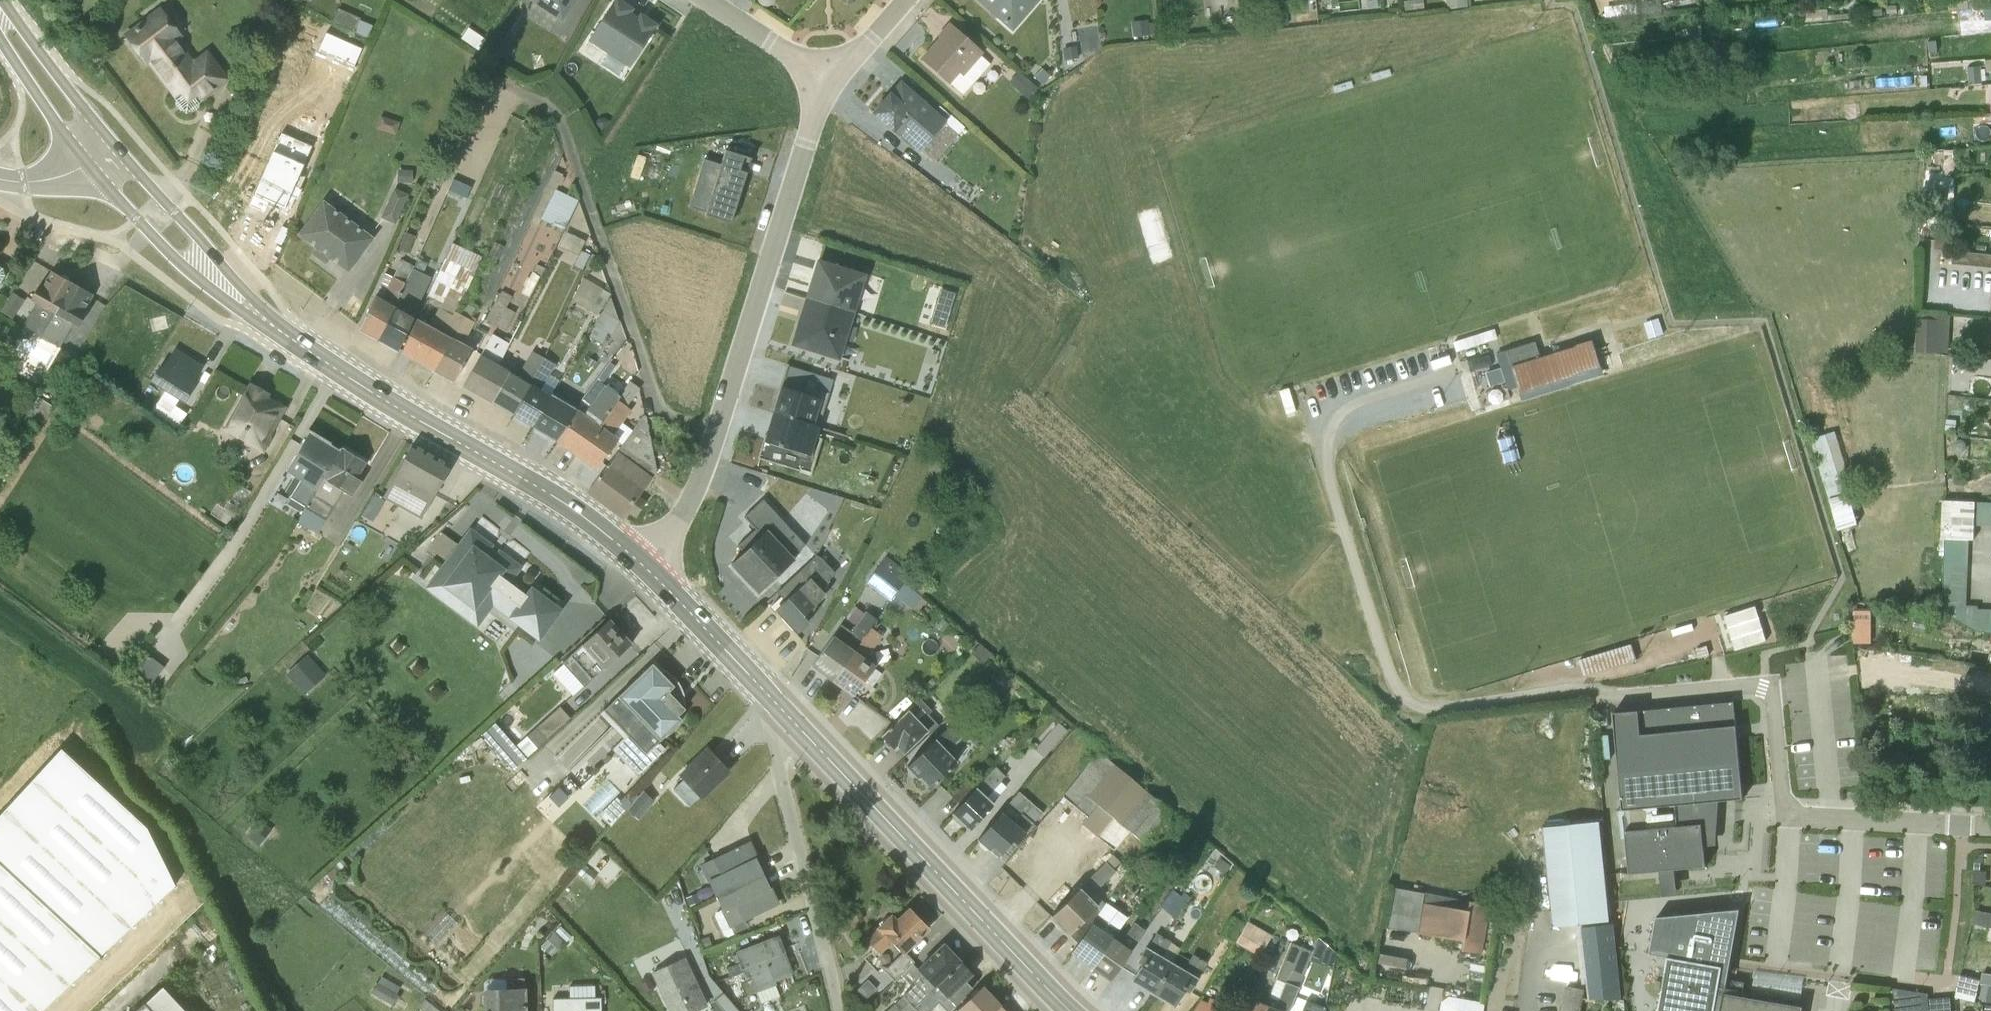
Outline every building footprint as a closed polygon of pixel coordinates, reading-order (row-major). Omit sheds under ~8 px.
[(529,1),(559,21),(572,0),(530,0),(529,1)] [(627,67),(626,67),(654,25),(639,15),(635,21),(626,15),(630,9),(616,0),(614,0),(588,42),(627,67)] [(988,12),(988,15),(992,19),(995,18),(1010,32),(1038,0),(975,0),(988,12)] [(1970,11),(1990,8),(1990,0),(1969,0),(1970,11)] [(182,37),(178,31),(169,19),(170,17),(166,12),(164,13),(158,7),(122,34),(126,40),(145,66),(147,65),(175,101),(174,105),(179,111),(182,111),(185,114),(188,112),(192,112),(198,108),(198,104),(229,80),(207,50),(192,60),(178,40),(182,37)] [(947,23),(935,36),(936,37),(918,59),(947,85),(948,84),(961,95),(988,64),(979,56),(982,53),(947,23)] [(477,51),(485,40),(467,28),(466,28),(459,39),(477,51)] [(1074,47),(1061,49),(1063,60),(1076,59),(1074,47)] [(1981,67),(1969,68),(1970,84),(1982,84),(1981,67)] [(1016,71),(1007,82),(1027,99),(1035,89),(1016,71)] [(899,83),(871,114),(892,133),(893,131),(918,152),(944,122),(899,83)] [(704,154),(691,202),(733,214),(752,148),(726,140),(720,159),(704,154)] [(411,170),(399,169),(398,183),(410,184),(411,170)] [(561,175),(553,170),(529,223),(536,226),(540,219),(562,230),(576,202),(555,190),(557,185),(559,186),(563,178),(561,177),(561,175)] [(442,179),(429,172),(423,185),(436,191),(442,179)] [(451,179),(447,189),(464,197),(469,187),(451,179)] [(407,195),(393,188),(380,217),(394,224),(407,195)] [(334,208),(324,201),(299,234),(316,247),(311,254),(325,264),(330,258),(347,270),(371,237),(361,229),(359,230),(356,227),(357,226),(350,221),(348,222),(344,219),(345,217),(338,212),(337,213),(333,210),(334,208)] [(405,233),(397,249),(406,253),(413,236),(405,233)] [(583,241),(566,233),(559,247),(576,255),(571,265),(581,270),(587,255),(579,250),(583,241)] [(1950,234),(1936,233),(1935,249),(1948,251),(1950,234)] [(495,262),(502,246),(494,242),(486,258),(495,262)] [(463,302),(460,301),(467,290),(480,257),(451,243),(422,305),(428,307),(432,299),(440,302),(428,327),(415,321),(401,352),(432,369),(463,302)] [(1990,268),(1990,255),(1954,251),(1952,264),(1990,268)] [(377,339),(409,265),(403,261),(401,261),(392,277),(385,274),(359,329),(377,339)] [(862,275),(817,261),(806,298),(851,312),(862,275)] [(527,300),(543,269),(535,264),(530,273),(528,272),(521,285),(523,286),(520,291),(515,300),(515,302),(519,311),(521,311),(527,300)] [(377,339),(396,349),(429,277),(408,267),(377,339)] [(70,282),(51,270),(40,287),(37,285),(29,300),(34,303),(22,325),(41,336),(70,282)] [(41,336),(58,347),(71,324),(78,327),(86,313),(83,311),(92,294),(83,289),(82,286),(77,283),(73,284),(70,282),(41,336)] [(467,305),(473,294),(467,290),(460,301),(463,302),(432,369),(452,380),(471,348),(461,343),(475,319),(469,316),(474,309),(467,305)] [(505,307),(511,296),(501,290),(484,319),(504,330),(514,312),(505,307)] [(608,294),(602,290),(590,310),(596,314),(608,294)] [(0,310),(0,311),(12,318),(23,300),(11,293),(0,310)] [(792,343),(836,359),(851,312),(806,298),(792,343)] [(609,335),(617,322),(608,299),(592,325),(594,326),(587,337),(598,343),(599,344),(605,333),(609,335)] [(1916,352),(1947,355),(1949,314),(1917,312),(1916,352)] [(1660,318),(1645,323),(1650,339),(1665,334),(1660,318)] [(1492,329),(1451,342),(1454,352),(1495,339),(1492,329)] [(462,385),(479,395),(507,339),(504,337),(501,340),(491,335),(462,385)] [(1498,368),(1482,373),(1486,387),(1503,382),(1505,391),(1514,387),(1516,393),(1544,384),(1546,393),(1577,383),(1575,375),(1601,367),(1593,341),(1537,357),(1533,342),(1505,351),(1494,354),(1498,368)] [(495,364),(479,395),(511,414),(542,358),(531,351),(516,377),(495,364)] [(172,353),(163,368),(158,366),(149,381),(164,390),(150,411),(176,429),(186,414),(174,405),(177,399),(184,403),(193,388),(189,385),(198,369),(186,361),(187,358),(176,352),(175,354),(172,353)] [(553,365),(542,358),(511,414),(532,426),(551,395),(559,380),(548,374),(553,365)] [(771,412),(817,427),(832,379),(785,366),(774,398),(776,399),(771,412)] [(580,399),(553,440),(573,455),(618,395),(605,385),(604,386),(594,379),(580,399)] [(625,406),(638,389),(628,381),(573,455),(595,471),(617,440),(621,443),(631,430),(621,423),(630,410),(625,406)] [(225,431),(255,448),(277,407),(263,399),(264,395),(250,388),(225,431)] [(551,395),(532,426),(553,440),(574,408),(551,395)] [(1509,397),(1471,409),(1473,417),(1511,405),(1509,397)] [(814,436),(817,427),(771,412),(762,439),(756,458),(810,475),(821,438),(814,436)] [(198,419),(190,413),(182,426),(190,432),(198,419)] [(642,501),(636,496),(654,469),(651,455),(666,452),(661,427),(645,429),(642,416),(588,489),(621,514),(626,509),(633,514),(642,501)] [(330,442),(309,430),(307,430),(305,432),(306,433),(284,471),(300,480),(290,498),(304,506),(338,449),(330,444),(330,442)] [(1836,431),(1811,439),(1839,529),(1858,524),(1850,494),(1855,493),(1836,431)] [(420,519),(450,466),(411,445),(382,498),(420,519)] [(358,476),(366,463),(340,446),(295,521),(315,535),(341,491),(351,497),(352,496),(362,479),(358,476)] [(249,491),(239,484),(230,499),(240,506),(249,491)] [(360,514),(372,520),(383,501),(371,494),(360,514)] [(1974,539),(1975,501),(1943,500),(1943,538),(1974,539)] [(1975,501),(1975,525),(1990,525),(1990,502),(1975,501)] [(507,581),(518,567),(499,553),(494,558),(485,551),(489,546),(470,531),(459,546),(440,531),(424,551),(443,566),(426,589),(473,625),(489,604),(535,639),(557,610),(531,590),(525,598),(521,595),(523,593),(507,581)] [(791,559),(765,531),(730,563),(757,592),(791,559)] [(1968,539),(1945,538),(1942,612),(1976,632),(1990,633),(1990,609),(1979,609),(1978,606),(1966,605),(1968,539)] [(902,570),(904,567),(885,551),(865,582),(879,594),(850,631),(839,624),(809,666),(829,681),(874,622),(909,575),(902,570)] [(833,573),(817,555),(775,592),(776,593),(780,590),(787,597),(773,610),(795,634),(808,622),(802,616),(824,595),(821,592),(827,580),(827,579),(833,573)] [(904,581),(896,592),(903,597),(906,595),(914,601),(920,594),(904,581)] [(1875,639),(1874,605),(1856,605),(1857,640),(1875,639)] [(1756,606),(1725,616),(1736,650),(1767,640),(1756,606)] [(561,662),(583,686),(629,644),(629,643),(626,645),(618,636),(619,634),(607,622),(608,620),(561,662)] [(865,658),(885,630),(874,622),(829,681),(851,696),(874,665),(865,658)] [(1693,623),(1672,630),(1674,636),(1695,630),(1693,623)] [(1632,643),(1579,660),(1584,675),(1637,659),(1632,643)] [(981,664),(989,655),(989,654),(977,644),(969,652),(981,664)] [(1708,646),(1697,649),(1699,659),(1710,656),(1708,646)] [(286,670),(306,692),(328,671),(308,650),(286,670)] [(667,692),(673,686),(651,663),(602,710),(625,734),(611,749),(636,775),(664,749),(657,741),(680,719),(677,715),(683,709),(667,692)] [(1874,664),(1873,688),(1902,689),(1903,665),(1874,664)] [(1905,676),(1904,690),(1921,691),(1922,677),(1905,676)] [(997,692),(988,682),(979,690),(988,700),(997,692)] [(930,710),(918,698),(878,735),(892,748),(895,745),(902,754),(925,733),(927,734),(937,725),(927,714),(930,710)] [(1710,823),(1718,823),(1719,800),(1744,798),(1734,702),(1614,713),(1629,873),(1661,870),(1663,895),(1678,894),(1676,869),(1707,866),(1708,846),(1710,823)] [(961,737),(949,725),(905,766),(927,789),(956,762),(947,752),(961,737)] [(173,885),(146,828),(60,749),(0,815),(0,1010),(40,1010),(173,885)] [(1162,820),(1169,811),(1097,751),(1061,795),(1086,817),(1080,823),(1113,849),(1129,832),(1143,843),(1149,836),(1162,820)] [(672,789),(687,806),(697,796),(699,797),(724,772),(704,752),(679,776),(681,779),(672,789)] [(1004,776),(994,766),(949,814),(967,831),(993,803),(992,802),(1005,787),(999,782),(1004,776)] [(975,787),(966,779),(949,797),(958,805),(975,787)] [(653,801),(642,790),(626,809),(637,819),(653,801)] [(975,840),(987,851),(989,851),(996,858),(1010,841),(1014,844),(1041,812),(1017,792),(975,840)] [(626,807),(615,797),(597,815),(609,826),(610,826),(626,807)] [(1154,840),(1167,824),(1162,820),(1149,836),(1154,840)] [(1610,921),(1601,821),(1540,826),(1549,926),(1610,921)] [(1710,823),(1708,846),(1716,846),(1717,836),(1718,823),(1710,823)] [(708,882),(715,896),(762,873),(757,861),(757,860),(749,841),(699,865),(706,882),(708,882)] [(1112,869),(1118,862),(1111,855),(1048,917),(1075,944),(1103,901),(1093,892),(1114,871),(1112,869)] [(768,885),(762,873),(715,896),(720,909),(715,912),(713,916),(722,935),(726,936),(736,932),(746,927),(743,921),(778,903),(770,885),(768,885)] [(1390,887),(1384,928),(1415,933),(1462,948),(1461,953),(1479,956),(1488,904),(1424,893),(1390,887)] [(1176,893),(1171,889),(1158,906),(1164,910),(1176,893)] [(1174,918),(1187,901),(1176,893),(1164,910),(1174,918)] [(1069,952),(1090,967),(1111,938),(1126,918),(1103,901),(1075,944),(1069,952)] [(889,916),(864,940),(877,953),(889,941),(901,953),(887,966),(881,966),(880,967),(893,980),(900,974),(910,964),(912,962),(903,952),(926,929),(924,926),(924,922),(921,919),(917,919),(908,909),(895,921),(889,916)] [(1722,978),(1724,966),(1734,909),(1657,917),(1650,954),(1668,957),(1659,1010),(1716,1010),(1722,978)] [(1247,921),(1234,942),(1257,956),(1270,935),(1247,921)] [(1090,967),(1109,981),(1144,930),(1133,922),(1119,943),(1111,938),(1090,967)] [(1613,924),(1581,927),(1585,974),(1569,971),(1561,1010),(1581,1010),(1583,998),(1621,995),(1613,924)] [(1171,963),(1179,948),(1155,932),(1146,947),(1144,946),(1134,962),(1140,965),(1131,980),(1153,994),(1171,963)] [(745,978),(750,976),(755,991),(759,1003),(778,997),(773,984),(772,981),(791,973),(777,936),(734,950),(739,963),(725,968),(728,977),(743,972),(745,978)] [(1311,951),(1308,959),(1331,969),(1334,953),(1316,938),(1311,951)] [(961,963),(942,942),(915,968),(910,964),(900,974),(911,987),(885,1010),(911,1010),(913,1009),(961,963)] [(1311,951),(1289,942),(1267,997),(1257,993),(1250,1010),(1287,1010),(1308,959),(1311,951)] [(1153,993),(1153,994),(1173,1005),(1182,989),(1188,993),(1205,963),(1191,954),(1182,969),(1171,963),(1153,993)] [(707,1005),(684,957),(649,973),(667,1010),(694,1010),(707,1005)] [(977,982),(970,975),(972,974),(961,963),(913,1009),(915,1010),(928,1010),(936,1003),(944,1010),(954,1010),(967,999),(963,995),(977,982)] [(1755,972),(1752,995),(1802,1001),(1805,977),(1755,972)] [(1979,1000),(1990,1002),(1990,973),(1983,972),(1980,984),(1982,984),(1979,1000)] [(1981,978),(1960,973),(1954,996),(1975,1001),(1981,978)] [(380,976),(376,982),(375,982),(369,992),(393,1006),(399,996),(395,993),(399,987),(380,976)] [(485,1010),(523,1010),(522,978),(505,978),(505,988),(484,989),(485,1010)] [(1803,1006),(1742,995),(1745,982),(1722,978),(1716,1010),(1802,1010),(1803,1006)] [(875,989),(866,980),(855,990),(864,1000),(875,989)] [(161,985),(134,1010),(185,1010),(161,985)] [(552,1010),(600,1010),(600,998),(594,998),(594,985),(568,986),(568,998),(551,999),(552,1010)] [(986,991),(981,986),(967,999),(954,1010),(1005,1010),(986,991)] [(1895,1010),(1930,1010),(1929,999),(1927,993),(1893,987),(1895,1010)] [(1482,1002),(1446,996),(1438,1002),(1437,1010),(1481,1010),(1482,1002)] [(1929,999),(1930,1010),(1951,1010),(1950,997),(1929,999)] [(417,1007),(423,1010),(441,1010),(424,999),(417,1007)] [(1305,1000),(1301,1010),(1323,1010),(1323,1008),(1305,1000)]
